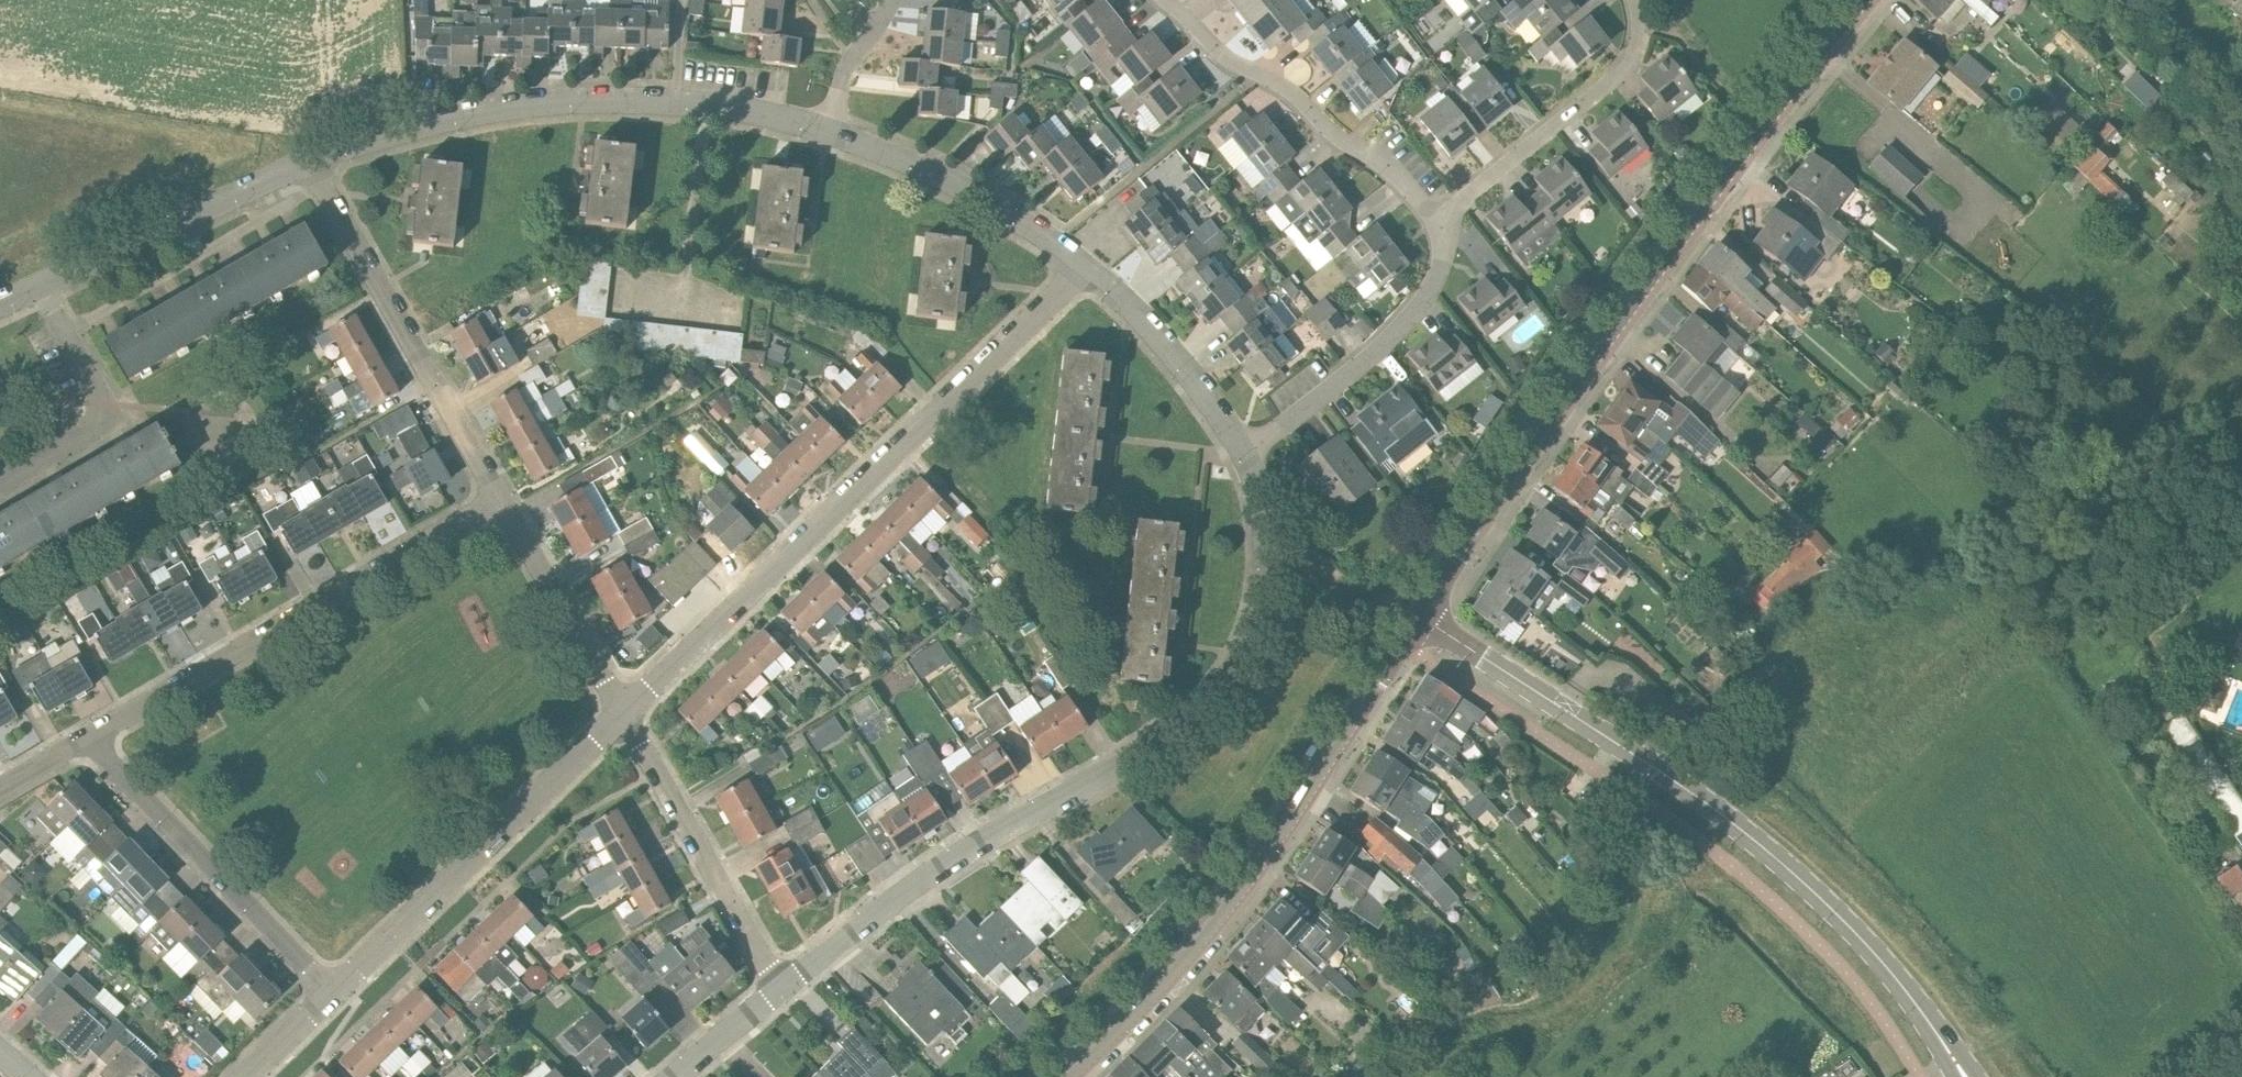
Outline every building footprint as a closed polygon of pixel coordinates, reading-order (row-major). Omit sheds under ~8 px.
[(501,0),(489,0),(489,7),(478,7),(478,14),(476,67),(484,67),(484,55),(500,56),(501,7),(501,0)] [(573,0),(549,0),(549,9),(548,20),(548,57),(556,58),(557,47),(573,47),(573,0)] [(596,11),(585,11),(585,0),(573,0),(573,47),(589,47),(589,59),(596,59),(596,11)] [(621,0),(611,0),(610,10),(596,10),(596,11),(596,59),(604,59),(604,48),(620,48),(621,0)] [(644,12),(632,11),(632,0),(631,0),(621,0),(620,48),(636,48),(636,59),(643,60),(644,12)] [(783,0),(746,0),(745,8),(782,12),(783,0)] [(1052,6),(1049,9),(1058,19),(1059,18),(1067,28),(1088,11),(1080,1),(1082,0),(1047,0),(1052,6)] [(1094,62),(1122,40),(1114,30),(1121,24),(1102,0),(1067,28),(1087,52),(1094,62)] [(1229,0),(1248,24),(1278,0),(1229,0)] [(1290,0),(1278,0),(1248,24),(1271,52),(1293,34),(1301,43),(1327,21),(1317,8),(1305,18),(1290,0)] [(1466,29),(1473,36),(1483,28),(1501,14),(1503,13),(1493,0),(1460,0),(1468,10),(1458,18),(1466,29)] [(1568,0),(1539,0),(1536,3),(1534,0),(1518,0),(1503,13),(1501,14),(1514,31),(1527,22),(1542,40),(1554,30),(1577,12),(1568,0)] [(1937,21),(1956,0),(1914,0),(1937,21)] [(1988,8),(1987,6),(1980,0),(1961,0),(1980,16),(1982,15),(1988,21),(1982,26),(1990,34),(2003,21),(1988,8)] [(2230,9),(2241,20),(2241,0),(2238,0),(2230,9)] [(669,49),(670,1),(658,1),(658,13),(646,13),(646,12),(644,12),(643,60),(651,60),(651,49),(669,49)] [(703,16),(705,3),(692,2),(690,15),(703,16)] [(523,68),(524,19),(513,19),(513,8),(501,7),(500,56),(516,56),(517,68),(523,68)] [(779,38),(782,12),(745,8),(742,35),(765,38),(765,37),(779,38)] [(1356,24),(1344,9),(1328,22),(1327,21),(1301,43),(1302,45),(1313,36),(1321,45),(1311,53),(1331,77),(1363,51),(1347,31),(1356,24)] [(963,41),(965,14),(929,10),(927,37),(963,41)] [(476,67),(478,14),(454,14),(454,18),(452,77),(460,78),(460,66),(476,67)] [(452,77),(454,18),(434,18),(415,17),(416,48),(428,49),(428,65),(445,66),(445,77),(452,77)] [(548,57),(548,20),(524,19),(523,68),(532,68),(532,57),(548,57)] [(1608,44),(1589,20),(1563,41),(1554,30),(1542,40),(1528,51),(1537,63),(1550,53),(1559,64),(1567,58),(1576,69),(1608,44)] [(1487,56),(1481,48),(1472,36),(1473,36),(1466,29),(1455,38),(1476,65),(1487,56)] [(1008,57),(1010,32),(998,31),(995,56),(1008,57)] [(1125,75),(1134,87),(1164,63),(1171,57),(1153,34),(1131,51),(1122,40),(1094,62),(1092,64),(1097,69),(1111,87),(1125,75)] [(798,67),(801,40),(779,38),(765,37),(765,38),(762,64),(798,67)] [(960,68),(963,41),(927,37),(924,63),(924,64),(939,65),(960,68)] [(699,56),(701,43),(687,42),(686,55),(699,56)] [(1903,111),(1938,70),(1904,42),(1869,84),(1903,111)] [(1382,64),(1370,48),(1364,53),(1363,51),(1331,77),(1332,79),(1341,71),(1349,81),(1340,88),(1361,114),(1393,88),(1378,68),(1382,64)] [(1660,124),(1698,93),(1669,56),(1641,78),(1649,88),(1638,97),(1660,124)] [(937,90),(939,65),(924,64),(924,63),(902,61),(900,88),(922,90),(922,89),(937,90)] [(1172,73),(1164,63),(1134,87),(1135,87),(1117,101),(1130,118),(1144,106),(1160,126),(1200,95),(1179,68),(1172,73)] [(1092,64),(1082,72),(1086,78),(1097,69),(1092,64)] [(1485,125),(1510,104),(1499,91),(1501,89),(1483,67),(1470,77),(1473,82),(1460,94),(1473,112),(1485,125)] [(1978,110),(1989,97),(1954,67),(1943,79),(1978,110)] [(2148,110),(2161,97),(2137,73),(2123,87),(2148,110)] [(1443,92),(1451,86),(1443,76),(1436,82),(1443,92)] [(1004,97),(1005,84),(992,83),(991,96),(1004,97)] [(1018,85),(1005,84),(1004,97),(1016,98),(1018,85)] [(1448,155),(1475,134),(1464,120),(1473,112),(1460,94),(1452,86),(1441,95),(1445,100),(1421,119),(1448,155)] [(956,120),(958,92),(937,90),(922,89),(922,90),(919,116),(956,120)] [(1079,113),(1089,105),(1081,95),(1071,103),(1079,113)] [(1004,97),(991,96),(990,109),(1002,110),(1004,97)] [(2054,153),(2078,126),(2056,104),(2031,131),(2043,142),(2054,153)] [(1251,122),(1242,112),(1217,132),(1226,144),(1232,140),(1247,159),(1278,135),(1261,114),(1251,122)] [(1611,180),(1650,149),(1620,112),(1592,134),(1600,144),(1590,154),(1611,180)] [(1002,159),(1030,136),(1014,116),(985,138),(1002,159)] [(2108,124),(2098,135),(2107,144),(2117,133),(2108,124)] [(1030,170),(1059,147),(1042,126),(1030,136),(1002,159),(1003,160),(1015,150),(1030,170)] [(1104,145),(1114,137),(1106,127),(1096,135),(1104,145)] [(1267,195),(1292,174),(1284,164),(1294,156),(1278,135),(1247,159),(1264,180),(1258,185),(1267,195)] [(1071,137),(1059,147),(1030,170),(1031,171),(1043,161),(1059,181),(1088,159),(1071,137)] [(1122,147),(1114,137),(1104,145),(1112,155),(1122,147)] [(627,228),(637,148),(596,143),(591,183),(586,224),(627,228)] [(2077,171),(2064,186),(2075,198),(2089,182),(2122,211),(2132,200),(2122,192),(2120,194),(2099,174),(2110,162),(2092,146),(2074,166),(2075,167),(2074,168),(2077,171)] [(1690,162),(1698,152),(1693,147),(1685,148),(1680,154),(1690,162)] [(1905,198),(1923,178),(1888,147),(1870,167),(1905,198)] [(1842,243),(1850,233),(1828,216),(1851,186),(1813,156),(1790,186),(1817,207),(1809,218),(1842,243)] [(1554,225),(1592,194),(1562,158),(1535,180),(1543,190),(1533,198),(1554,225)] [(1076,203),(1105,180),(1088,159),(1059,181),(1076,203)] [(454,247),(464,167),(423,162),(418,200),(413,243),(454,247)] [(794,254),(799,218),(799,214),(804,173),(763,169),(753,249),(794,254)] [(1335,190),(1318,170),(1300,184),(1292,174),(1267,195),(1275,205),(1288,194),(1304,215),(1335,190)] [(1161,196),(1153,186),(1127,204),(1133,217),(1123,225),(1139,245),(1181,213),(1165,193),(1161,196)] [(1335,190),(1304,215),(1292,224),(1309,245),(1315,240),(1324,250),(1350,229),(1342,220),(1352,212),(1335,190)] [(1522,206),(1514,196),(1486,218),(1516,255),(1554,225),(1533,198),(1522,206)] [(1184,210),(1181,213),(1139,245),(1156,267),(1170,255),(1178,265),(1219,233),(1221,232),(1211,218),(1198,228),(1184,210)] [(1799,230),(1772,210),(1762,223),(1767,227),(1755,243),(1795,274),(1814,250),(1829,261),(1842,243),(1809,218),(1799,230)] [(1392,245),(1377,226),(1358,240),(1350,229),(1324,250),(1332,261),(1346,249),(1362,269),(1392,245)] [(327,267),(304,227),(276,244),(273,238),(262,244),(266,250),(211,282),(207,276),(202,279),(228,324),(327,267)] [(1192,304),(1224,279),(1208,259),(1214,254),(1227,244),(1219,233),(1178,265),(1186,275),(1176,283),(1192,304)] [(957,321),(961,287),(962,280),(966,241),(926,236),(916,317),(957,321)] [(1766,322),(1777,309),(1744,280),(1751,272),(1719,244),(1701,265),(1764,321),(1766,322)] [(1379,291),(1409,266),(1392,245),(1362,269),(1348,281),(1357,292),(1371,281),(1379,291)] [(610,278),(612,264),(584,260),(583,275),(610,278)] [(1764,321),(1701,265),(1683,286),(1704,305),(1694,317),(1730,348),(1736,353),(1746,342),(1725,324),(1734,314),(1753,331),(1764,321)] [(609,292),(610,278),(583,275),(581,288),(609,292)] [(1797,317),(1808,304),(1777,276),(1766,291),(1797,317)] [(1495,288),(1486,278),(1459,300),(1488,337),(1527,306),(1505,280),(1495,288)] [(228,324),(202,279),(197,282),(200,288),(146,319),(143,313),(132,319),(135,325),(107,341),(131,381),(228,324)] [(1240,300),(1224,279),(1192,304),(1209,325),(1219,317),(1227,326),(1254,305),(1246,296),(1240,300)] [(1262,299),(1270,293),(1264,284),(1252,292),(1260,301),(1262,299)] [(607,305),(609,292),(581,288),(579,302),(607,305)] [(1336,333),(1346,324),(1325,298),(1315,306),(1336,333)] [(1260,301),(1254,305),(1227,326),(1235,336),(1225,344),(1242,365),(1281,335),(1287,329),(1262,299),(1260,301)] [(606,319),(607,305),(579,302),(578,316),(594,318),(606,319)] [(1336,333),(1315,306),(1304,315),(1326,341),(1336,333)] [(492,345),(483,329),(497,322),(490,311),(451,334),(466,360),(515,332),(492,345)] [(344,357),(370,342),(355,316),(315,339),(321,349),(335,342),(344,357)] [(1719,417),(1739,393),(1711,370),(1730,348),(1694,317),(1674,341),(1687,353),(1667,376),(1719,417)] [(604,332),(606,319),(594,318),(596,331),(604,332)] [(617,349),(620,321),(606,319),(604,332),(602,347),(617,349)] [(630,350),(634,322),(620,321),(617,349),(630,350)] [(644,352),(648,324),(634,322),(630,350),(644,352)] [(658,354),(661,326),(648,324),(644,352),(658,354)] [(672,355),(675,327),(661,326),(658,354),(672,355)] [(685,357),(689,329),(675,327),(672,355),(685,357)] [(699,358),(703,330),(689,329),(685,357),(699,358)] [(881,408),(901,388),(880,365),(888,357),(872,341),(873,338),(856,329),(852,337),(860,341),(866,347),(863,350),(865,351),(858,359),(868,372),(857,383),(881,408)] [(713,360),(716,332),(703,330),(699,358),(713,360)] [(480,385),(529,357),(525,352),(526,351),(515,332),(466,360),(480,385)] [(727,362),(730,333),(716,332),(713,360),(727,362)] [(740,363),(740,362),(742,350),(744,335),(730,333),(727,362),(740,363)] [(1437,334),(1409,356),(1439,393),(1445,402),(1485,372),(1477,363),(1457,337),(1445,345),(1437,334)] [(1259,386),(1289,362),(1298,355),(1281,335),(1242,365),(1259,386)] [(561,352),(552,336),(526,351),(525,352),(534,366),(561,352)] [(370,342),(344,357),(358,382),(384,367),(370,342)] [(783,372),(788,360),(785,359),(788,350),(775,345),(767,366),(783,372)] [(764,365),(766,353),(742,350),(740,362),(764,365)] [(1087,516),(1091,483),(1092,475),(1101,395),(1105,357),(1064,352),(1046,512),(1087,516)] [(1522,360),(1509,366),(1513,374),(1526,368),(1522,360)] [(399,393),(384,367),(358,382),(344,390),(329,398),(334,408),(348,401),(356,416),(373,408),(399,393)] [(560,398),(561,398),(575,389),(571,379),(555,388),(560,398)] [(338,380),(323,388),(329,398),(344,390),(338,380)] [(800,400),(805,386),(791,380),(785,394),(800,400)] [(846,393),(835,380),(827,389),(862,425),(881,408),(857,383),(846,393)] [(1616,403),(1614,405),(1666,444),(1676,431),(1696,448),(1709,433),(1680,406),(1675,413),(1649,394),(1647,395),(1631,383),(1623,394),(1619,394),(1615,399),(1616,403)] [(1367,429),(1356,437),(1380,467),(1391,458),(1398,467),(1439,435),(1428,421),(1400,386),(1358,418),(1367,429)] [(506,431),(560,398),(555,388),(526,405),(517,390),(491,405),(506,431)] [(520,456),(555,435),(547,421),(567,410),(567,409),(561,398),(560,398),(506,431),(520,456)] [(824,462),(845,442),(809,405),(790,424),(801,436),(800,437),(824,462)] [(1607,416),(1599,427),(1615,439),(1614,441),(1643,462),(1660,440),(1666,444),(1614,405),(1613,408),(1609,408),(1606,412),(1607,416)] [(387,435),(415,421),(407,406),(379,420),(387,435)] [(1831,449),(1863,416),(1852,406),(1828,431),(1808,412),(1801,419),(1831,449)] [(790,447),(766,421),(756,431),(806,479),(824,462),(800,437),(790,447)] [(179,467),(173,456),(176,455),(168,440),(169,440),(164,431),(161,433),(157,426),(64,480),(61,475),(50,481),(54,487),(0,518),(0,570),(179,467)] [(438,487),(450,480),(420,430),(400,441),(413,463),(391,476),(399,490),(415,481),(423,495),(434,489),(435,491),(440,489),(438,487)] [(787,497),(788,497),(806,479),(756,431),(750,437),(774,462),(764,472),(787,497)] [(696,432),(685,443),(704,462),(714,452),(696,432)] [(564,451),(555,435),(520,456),(535,482),(575,459),(570,448),(564,451)] [(1338,439),(1300,469),(1336,514),(1374,484),(1338,439)] [(1571,465),(1568,469),(1607,496),(1624,472),(1602,456),(1601,457),(1585,446),(1577,457),(1573,457),(1570,462),(1571,465)] [(339,471),(346,486),(364,516),(388,502),(372,476),(378,473),(367,455),(339,471)] [(590,484),(619,468),(612,456),(583,472),(590,484)] [(720,479),(730,469),(719,457),(708,467),(720,479)] [(312,480),(322,474),(313,458),(303,464),(312,480)] [(1651,459),(1640,473),(1658,487),(1670,474),(1651,459)] [(302,486),(312,480),(303,464),(293,470),(302,486)] [(1561,478),(1554,489),(1570,501),(1569,502),(1590,518),(1596,511),(1602,516),(1613,501),(1607,496),(1568,469),(1568,470),(1564,470),(1560,475),(1561,478)] [(1636,469),(1627,482),(1650,499),(1657,488),(1658,487),(1640,473),(1636,469)] [(752,483),(740,471),(733,480),(767,516),(787,497),(764,472),(752,483)] [(942,501),(921,479),(900,500),(921,522),(934,509),(945,521),(954,511),(943,500),(942,501)] [(715,519),(707,527),(731,551),(753,531),(732,509),(740,501),(721,482),(700,502),(715,519)] [(342,529),(364,516),(346,486),(324,499),(342,529)] [(597,514),(596,513),(583,488),(550,507),(565,532),(597,514)] [(301,512),(293,498),(263,516),(273,534),(280,530),(295,556),(319,542),(301,512)] [(1426,498),(1416,506),(1424,517),(1434,509),(1426,498)] [(319,542),(342,529),(324,499),(301,512),(319,542)] [(924,565),(931,557),(909,533),(921,522),(900,500),(879,520),(900,541),(912,554),(924,565)] [(1625,503),(1621,507),(1636,520),(1641,515),(1625,503)] [(1621,507),(1614,515),(1628,529),(1636,520),(1621,507)] [(1536,527),(1529,537),(1558,558),(1553,566),(1565,575),(1567,573),(1568,574),(1573,568),(1581,570),(1592,554),(1595,550),(1585,542),(1542,510),(1532,524),(1536,527)] [(579,557),(611,539),(597,514),(565,532),(579,557)] [(977,547),(989,535),(970,515),(957,527),(977,547)] [(624,545),(653,530),(647,518),(618,534),(624,545)] [(680,526),(695,541),(696,542),(703,535),(688,519),(680,526)] [(858,540),(880,561),(900,541),(879,520),(858,540)] [(1121,681),(1162,686),(1166,643),(1175,564),(1179,526),(1139,522),(1121,681)] [(660,542),(653,530),(624,545),(632,558),(660,542)] [(254,592),(278,578),(262,552),(268,550),(258,531),(243,540),(246,545),(252,555),(236,565),(254,592)] [(1793,549),(1785,556),(1801,575),(1830,548),(1821,537),(1807,549),(1809,551),(1801,558),(1793,549)] [(880,561),(858,540),(837,561),(855,579),(868,595),(877,586),(866,574),(879,562),(894,576),(880,561)] [(695,541),(685,551),(649,580),(674,607),(717,565),(696,542),(695,541)] [(1595,550),(1592,554),(1614,575),(1625,563),(1602,542),(1595,550)] [(1505,568),(1494,584),(1532,611),(1539,616),(1559,589),(1564,593),(1584,608),(1595,594),(1568,574),(1567,573),(1565,575),(1557,586),(1550,580),(1512,553),(1502,566),(1505,568)] [(924,565),(912,554),(903,562),(914,574),(924,565)] [(219,562),(215,556),(200,565),(210,585),(216,581),(231,606),(254,592),(236,565),(230,555),(219,562)] [(168,570),(177,586),(162,595),(179,623),(202,610),(188,583),(193,580),(183,562),(168,570)] [(606,605),(639,587),(624,562),(592,580),(606,605)] [(137,579),(128,565),(118,571),(128,587),(140,607),(157,636),(179,623),(162,595),(161,593),(151,599),(139,578),(137,579)] [(128,587),(118,571),(108,578),(117,593),(128,587)] [(856,605),(824,573),(803,593),(824,615),(837,603),(848,615),(856,605)] [(1494,584),(1474,611),(1504,632),(1511,622),(1519,628),(1532,611),(1494,584)] [(620,630),(653,612),(639,587),(606,605),(620,630)] [(813,648),(822,639),(811,627),(824,615),(803,593),(781,614),(813,648)] [(882,619),(892,609),(882,598),(872,608),(882,619)] [(157,636),(140,607),(117,621),(134,649),(157,636)] [(103,630),(93,613),(78,622),(89,642),(96,639),(110,663),(112,663),(111,662),(134,649),(117,621),(116,619),(116,620),(116,622),(103,630)] [(29,633),(23,621),(12,627),(19,638),(29,633)] [(795,664),(764,631),(742,653),(762,674),(776,660),(787,672),(795,664)] [(910,655),(923,675),(954,656),(941,636),(910,655)] [(70,700),(94,687),(79,659),(83,656),(74,638),(60,648),(61,652),(47,660),(54,672),(70,700)] [(741,694),(762,674),(742,653),(721,673),(741,694)] [(1063,690),(1074,683),(1057,655),(1045,662),(1063,690)] [(39,681),(30,662),(15,672),(23,689),(32,683),(33,685),(31,687),(46,713),(70,700),(54,672),(39,681)] [(1724,666),(1719,673),(1726,677),(1730,669),(1724,666)] [(3,691),(8,687),(0,673),(0,728),(18,717),(3,691)] [(720,714),(741,694),(721,673),(700,693),(720,714)] [(1427,677),(1410,703),(1441,722),(1446,725),(1447,723),(1457,730),(1461,732),(1470,719),(1478,725),(1485,714),(1459,697),(1458,697),(1427,677)] [(2141,694),(2241,846),(2241,803),(2161,680),(2141,694)] [(871,690),(852,704),(862,718),(881,704),(871,690)] [(711,746),(720,737),(709,725),(720,714),(700,693),(679,713),(711,746)] [(1004,729),(1015,721),(998,694),(986,701),(1004,729)] [(774,708),(762,696),(753,705),(765,717),(774,708)] [(1064,743),(1088,727),(1068,697),(1044,713),(1064,743)] [(993,736),(1004,729),(986,701),(975,709),(993,736)] [(1410,703),(1397,723),(1453,759),(1460,748),(1450,741),(1457,730),(1447,723),(1446,725),(1441,722),(1410,703)] [(756,725),(765,717),(753,705),(744,713),(756,725)] [(1040,759),(1064,743),(1044,713),(1020,728),(1040,759)] [(1397,723),(1384,743),(1429,772),(1434,764),(1447,773),(1461,783),(1462,782),(1474,798),(1482,792),(1470,777),(1453,759),(1397,723)] [(821,725),(807,734),(818,752),(833,743),(821,725)] [(1501,729),(1493,737),(1506,751),(1514,743),(1501,729)] [(934,775),(945,768),(927,740),(916,748),(934,775)] [(994,790),(1018,774),(997,743),(973,759),(994,790)] [(749,765),(767,754),(762,745),(744,754),(749,765)] [(756,776),(784,760),(778,748),(767,754),(749,765),(756,776)] [(922,783),(934,775),(916,748),(904,756),(922,783)] [(1377,751),(1364,772),(1420,809),(1425,814),(1433,802),(1419,794),(1424,786),(1408,777),(1411,772),(1377,751)] [(969,806),(994,790),(973,759),(949,775),(969,806)] [(1364,772),(1351,793),(1383,815),(1385,811),(1402,822),(1396,831),(1412,841),(1425,850),(1424,851),(1429,855),(1436,848),(1446,838),(1430,820),(1424,816),(1425,814),(1420,809),(1364,772)] [(731,824),(763,805),(749,780),(716,798),(731,824)] [(57,838),(93,802),(74,783),(38,818),(57,838)] [(922,837),(947,821),(926,790),(901,806),(922,837)] [(922,837),(901,806),(894,795),(867,813),(876,827),(880,824),(899,852),(922,837)] [(107,845),(97,835),(112,821),(93,802),(57,838),(51,844),(60,854),(71,843),(77,850),(66,862),(77,874),(84,868),(84,867),(107,845)] [(745,848),(777,830),(763,805),(731,824),(745,848)] [(790,836),(818,820),(812,808),(783,824),(790,836)] [(1150,856),(1165,842),(1134,808),(1096,843),(1093,840),(1080,852),(1108,883),(1144,850),(1150,856)] [(605,850),(631,835),(618,811),(578,833),(584,844),(598,837),(605,850)] [(1510,811),(1505,816),(1517,830),(1528,821),(1521,814),(1516,818),(1510,811)] [(1375,819),(1362,834),(1386,856),(1382,861),(1395,873),(1399,869),(1408,876),(1409,875),(1419,883),(1444,912),(1459,898),(1456,895),(1435,872),(1431,868),(1402,840),(1375,819)] [(797,848),(825,832),(818,820),(790,836),(797,848)] [(1326,831),(1311,854),(1367,890),(1373,880),(1348,863),(1357,849),(1326,831)] [(868,834),(856,841),(874,869),(886,861),(868,834)] [(645,858),(631,835),(605,850),(612,862),(583,879),(589,890),(645,858)] [(23,861),(0,839),(0,858),(14,871),(23,861)] [(149,860),(129,840),(115,854),(107,845),(84,867),(84,868),(93,877),(92,878),(111,897),(149,860)] [(863,876),(874,869),(856,841),(845,849),(863,876)] [(802,874),(788,849),(756,868),(770,893),(815,866),(802,874)] [(579,862),(583,872),(604,864),(599,853),(579,862)] [(1311,854),(1295,878),(1325,898),(1334,884),(1352,895),(1360,901),(1388,919),(1390,915),(1385,909),(1367,890),(1311,854)] [(1083,904),(1040,857),(1040,856),(1020,874),(1029,884),(1002,910),(1000,908),(1000,909),(1036,949),(1047,939),(1039,931),(1051,921),(1058,929),(1084,904),(1083,904)] [(632,896),(658,881),(645,858),(589,890),(595,900),(624,883),(632,896)] [(163,903),(153,893),(167,880),(149,860),(111,897),(103,905),(122,926),(126,923),(133,931),(134,932),(163,903)] [(819,906),(833,897),(815,866),(770,893),(784,918),(816,900),(819,906)] [(539,882),(547,878),(543,870),(535,875),(539,882)] [(2232,871),(2219,880),(2241,914),(2241,885),(2232,871)] [(24,884),(12,874),(2,884),(0,884),(0,914),(24,884)] [(627,930),(672,905),(658,881),(632,896),(639,910),(626,917),(626,918),(621,921),(627,930)] [(1125,928),(1136,917),(1112,891),(1101,902),(1125,928)] [(560,904),(562,894),(552,893),(550,902),(560,904)] [(545,929),(514,896),(494,915),(515,937),(526,926),(536,937),(545,929)] [(204,918),(185,898),(171,912),(163,903),(134,932),(133,931),(131,935),(140,944),(151,934),(169,952),(204,918)] [(1310,928),(1281,901),(1262,921),(1315,969),(1323,960),(1308,946),(1319,935),(1311,927),(1310,928)] [(1036,949),(1000,909),(994,914),(996,916),(978,932),(965,917),(947,934),(987,976),(1001,963),(1010,973),(1036,949)] [(665,938),(690,923),(683,910),(655,926),(665,938)] [(9,923),(0,915),(0,932),(9,923)] [(509,988),(527,970),(504,947),(515,937),(494,915),(475,934),(495,955),(506,967),(498,976),(509,988)] [(201,977),(231,948),(222,939),(224,937),(204,918),(169,952),(164,958),(174,967),(181,960),(190,970),(193,967),(201,977)] [(1328,981),(1315,969),(1262,921),(1245,940),(1277,968),(1283,960),(1305,980),(1306,980),(1319,991),(1328,981)] [(712,994),(735,975),(708,944),(713,940),(701,926),(675,948),(712,994)] [(486,986),(487,986),(476,974),(495,955),(475,934),(455,953),(486,986)] [(1546,934),(1539,941),(1548,950),(1555,944),(1546,934)] [(21,954),(0,935),(0,978),(21,954)] [(113,978),(118,972),(105,959),(109,955),(91,939),(82,949),(113,978)] [(594,954),(604,948),(599,939),(589,946),(594,954)] [(1277,968),(1245,940),(1227,959),(1266,1002),(1278,989),(1265,978),(1275,968),(1277,968)] [(648,962),(630,941),(619,951),(628,960),(652,989),(663,979),(691,1012),(712,994),(675,948),(671,943),(648,962)] [(240,958),(231,948),(201,977),(202,977),(195,983),(223,1013),(236,1000),(261,975),(242,955),(240,958)] [(468,1005),(486,986),(455,953),(435,971),(468,1005)] [(21,954),(0,978),(0,987),(17,1002),(26,992),(36,1001),(61,972),(61,971),(69,962),(60,954),(42,972),(21,954)] [(561,979),(572,969),(564,960),(553,970),(561,979)] [(642,998),(652,989),(628,960),(617,969),(642,998)] [(929,972),(920,962),(905,976),(907,978),(884,1000),(927,1046),(966,1010),(932,976),(934,974),(931,970),(929,972)] [(71,980),(61,972),(36,1001),(45,1010),(37,1020),(59,1040),(85,1011),(84,1010),(100,993),(77,974),(71,980)] [(1337,972),(1329,981),(1345,996),(1353,987),(1337,972)] [(1204,996),(1243,1033),(1244,1034),(1246,1033),(1265,1013),(1226,974),(1204,996)] [(255,1019),(280,995),(261,975),(236,1000),(255,1019)] [(1019,1042),(1035,1026),(1011,1000),(1019,993),(1011,984),(1003,992),(1003,993),(988,1008),(1019,1042)] [(449,1021),(419,988),(398,1008),(418,1029),(429,1018),(440,1029),(449,1021)] [(1292,1024),(1304,1011),(1281,990),(1269,1003),(1292,1024)] [(647,1050),(670,1030),(659,1017),(660,1016),(646,1000),(623,1020),(634,1033),(633,1034),(647,1050)] [(1232,1070),(1212,1051),(1218,1045),(1179,1007),(1164,1021),(1200,1056),(1221,1076),(1226,1076),(1232,1070)] [(379,1027),(398,1048),(418,1029),(398,1008),(379,1027)] [(106,1029),(85,1011),(59,1040),(81,1059),(89,1049),(99,1058),(115,1040),(126,1028),(116,1018),(106,1029)] [(484,1028),(494,1020),(486,1011),(477,1020),(484,1028)] [(626,1068),(604,1043),(615,1034),(592,1012),(573,1027),(589,1046),(576,1057),(593,1076),(609,1076),(612,1074),(615,1076),(626,1068)] [(1200,1056),(1164,1021),(1152,1033),(1183,1064),(1187,1062),(1194,1070),(1187,1076),(1221,1076),(1200,1056)] [(213,1054),(225,1042),(208,1026),(197,1037),(213,1054)] [(359,1046),(379,1066),(398,1048),(379,1027),(359,1046)] [(853,1030),(855,1028),(854,1027),(837,1044),(838,1044),(843,1049),(818,1074),(821,1076),(894,1076),(896,1075),(853,1030)] [(1147,1076),(1159,1076),(1162,1074),(1165,1076),(1187,1076),(1194,1070),(1187,1062),(1183,1064),(1152,1033),(1127,1057),(1129,1059),(1147,1076)] [(1243,1033),(1231,1045),(1265,1076),(1269,1076),(1279,1066),(1246,1033),(1244,1034),(1243,1033)] [(486,1061),(499,1050),(489,1038),(476,1049),(486,1061)] [(115,1040),(99,1058),(109,1067),(100,1076),(101,1076),(140,1076),(148,1068),(127,1048),(125,1049),(115,1040)] [(368,1076),(379,1066),(359,1046),(341,1064),(353,1076),(369,1076),(368,1076)] [(410,1060),(422,1072),(430,1064),(419,1052),(410,1060)] [(1111,1076),(1147,1076),(1129,1059),(1110,1076),(1111,1076)] [(422,1072),(410,1060),(403,1067),(412,1076),(417,1076),(422,1072)] [(148,1068),(140,1076),(158,1076),(148,1068)]
